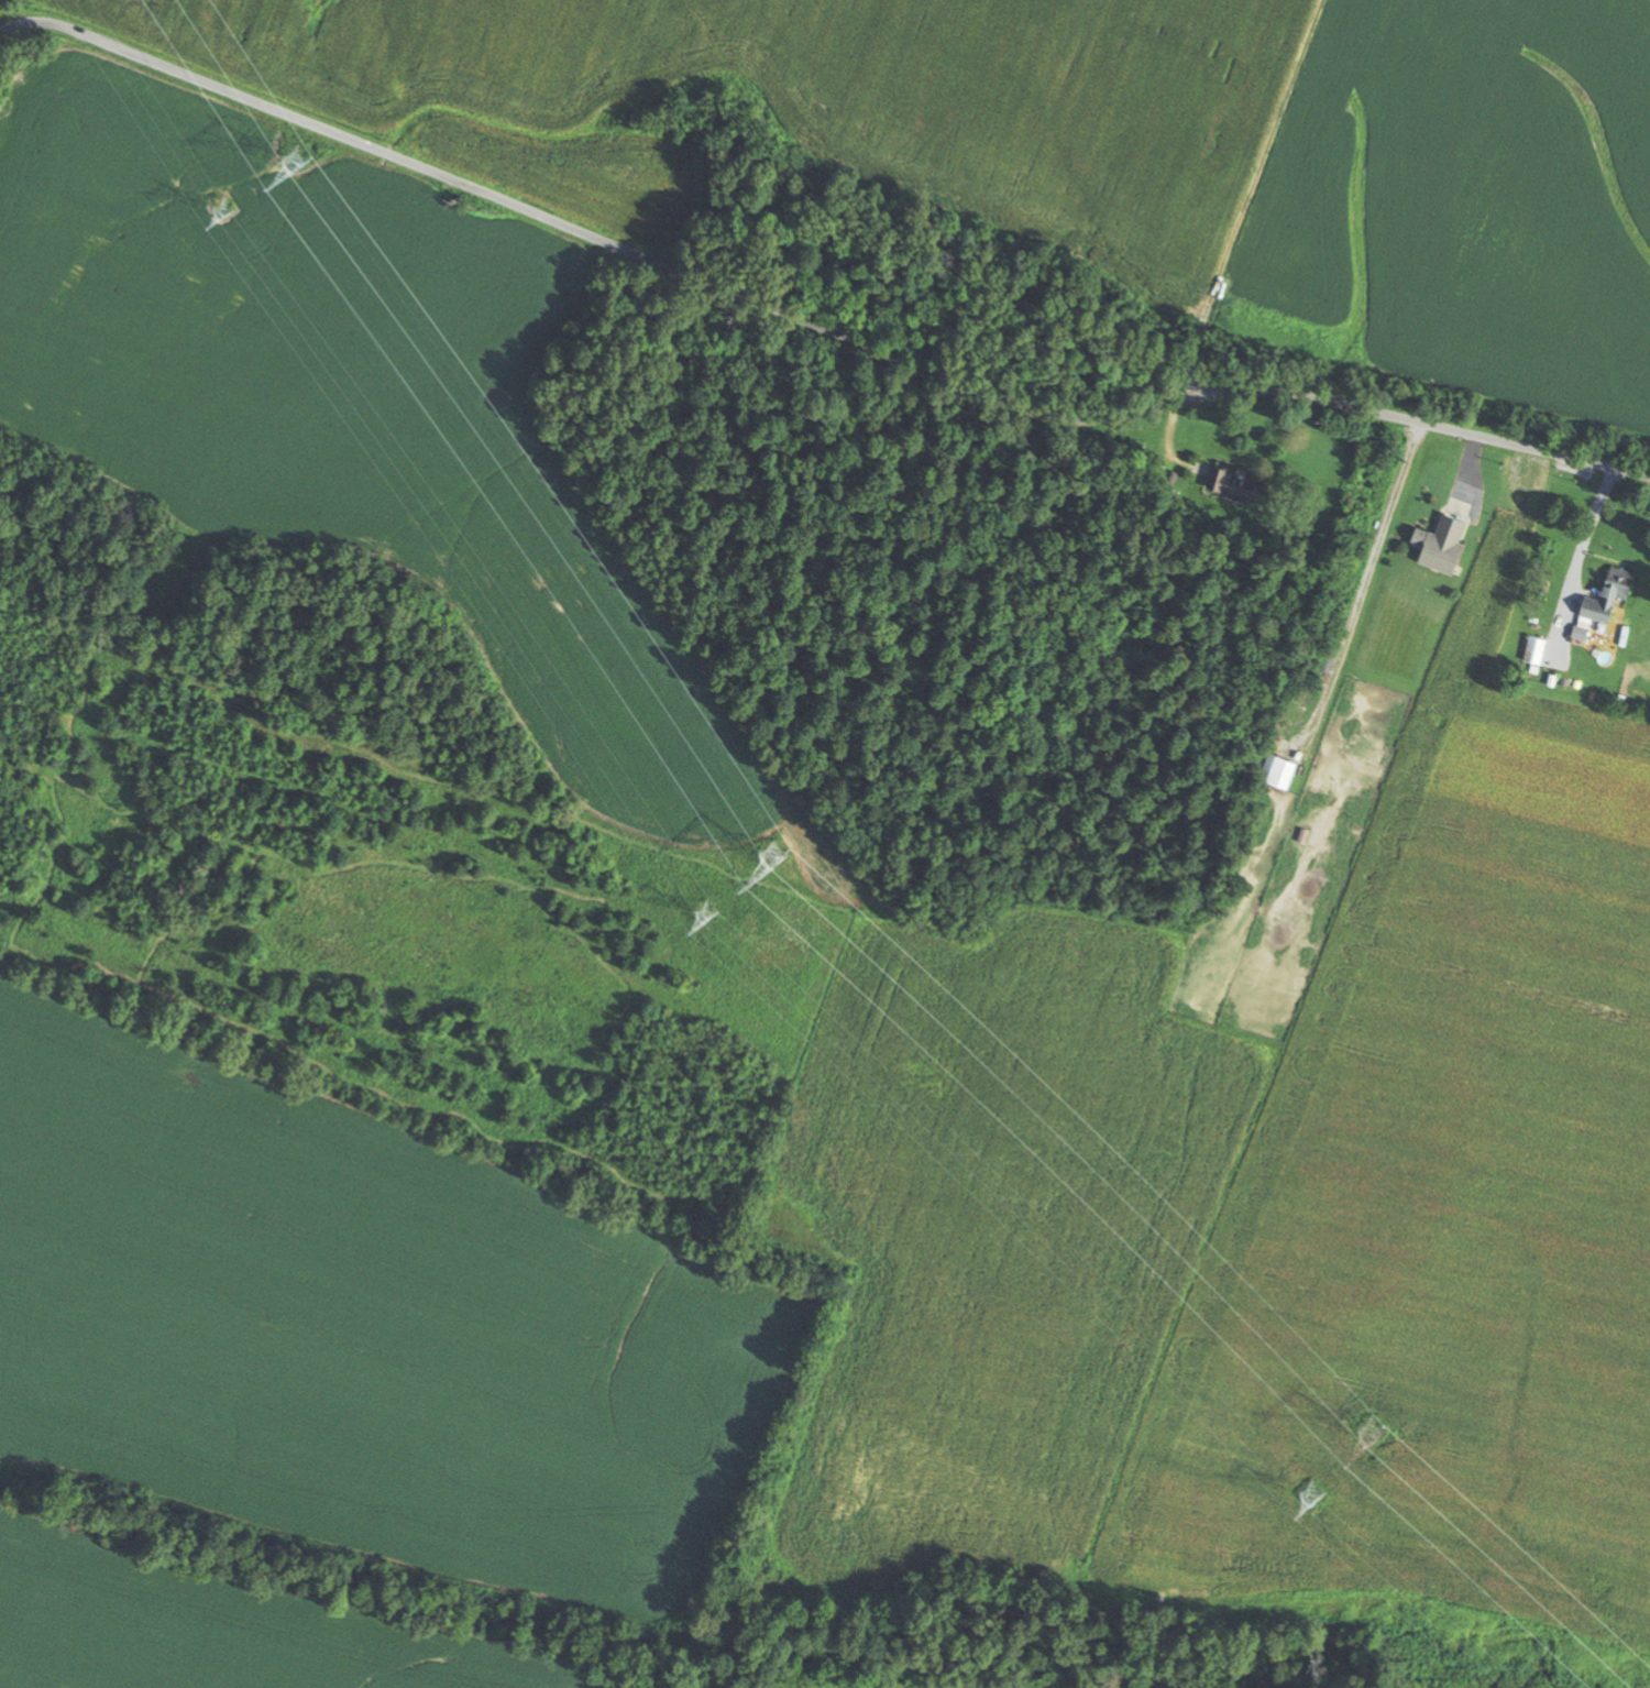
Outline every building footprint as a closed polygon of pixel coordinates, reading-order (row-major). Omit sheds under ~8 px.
[(1264,499),(1268,470),(1213,463),(1209,492),(1264,499)] [(1421,563),(1459,573),(1467,544),(1462,542),(1469,514),(1446,508),(1440,532),(1418,527),(1414,541),(1426,544),(1421,563)] [(1584,614),(1613,622),(1620,597),(1630,600),(1637,572),(1613,565),(1604,599),(1589,595),(1584,614)] [(1543,664),(1549,638),(1530,633),(1524,660),(1543,664)] [(1269,784),(1290,789),(1298,761),(1277,755),(1269,784)]
